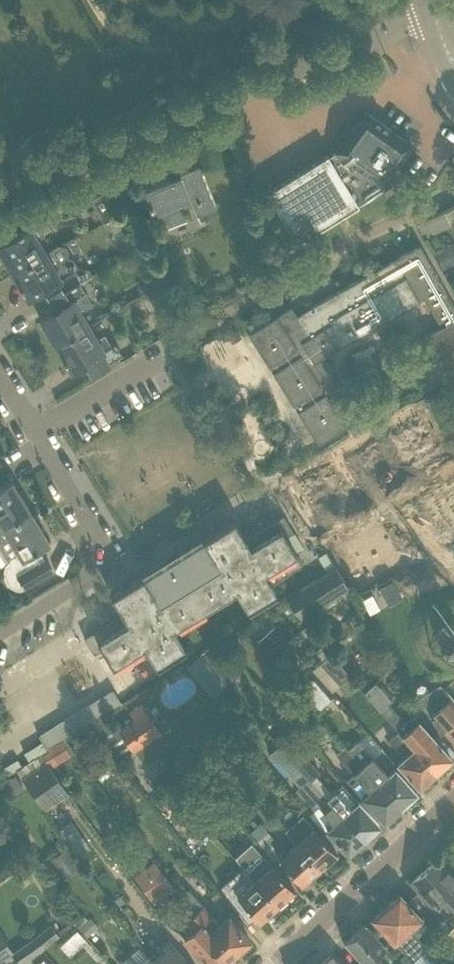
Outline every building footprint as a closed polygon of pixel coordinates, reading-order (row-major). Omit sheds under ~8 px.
[(412,144),(368,114),(363,110),(333,151),(327,155),(327,154),(266,192),(297,243),(385,188),(383,184),(412,144)] [(215,207),(206,184),(198,165),(179,173),(181,177),(144,192),(159,230),(185,220),(180,208),(192,203),(197,214),(215,207)] [(115,213),(113,211),(102,194),(91,201),(103,220),(115,213)] [(116,215),(102,223),(103,224),(105,228),(108,230),(112,231),(122,225),(116,215)] [(0,245),(0,253),(12,273),(44,254),(34,238),(42,233),(36,223),(0,245)] [(453,240),(434,252),(445,270),(453,264),(453,240)] [(59,245),(44,254),(12,273),(27,299),(41,290),(47,301),(78,283),(91,275),(86,267),(77,267),(72,259),(67,257),(68,252),(65,247),(60,246),(59,245)] [(298,319),(323,356),(415,303),(420,300),(436,329),(414,342),(442,390),(453,383),(453,315),(416,247),(310,307),(312,311),(298,319)] [(153,276),(141,283),(146,291),(147,290),(158,284),(153,276)] [(78,283),(47,301),(54,311),(40,320),(55,345),(87,326),(79,313),(91,306),(78,283)] [(158,284),(147,290),(149,293),(152,299),(163,292),(158,284)] [(298,319),(296,315),(291,307),(248,334),(317,443),(360,416),(323,356),(298,319)] [(87,326),(55,345),(71,371),(84,363),(91,373),(121,355),(114,343),(110,345),(104,335),(95,339),(87,326)] [(236,330),(228,335),(232,342),(240,337),(236,330)] [(385,403),(366,414),(372,423),(391,412),(385,403)] [(402,413),(409,423),(427,452),(431,450),(435,456),(444,450),(452,445),(429,410),(415,419),(409,409),(402,413)] [(402,427),(388,436),(411,472),(419,467),(428,461),(427,460),(424,454),(427,452),(409,423),(402,413),(396,417),(402,427)] [(368,435),(362,439),(368,449),(387,478),(390,476),(395,482),(405,476),(411,472),(388,436),(375,445),(368,435)] [(371,498),(379,492),(388,487),(387,486),(383,480),(387,478),(368,449),(362,439),(355,443),(362,453),(348,462),(371,498)] [(334,456),(341,466),(347,462),(341,452),(334,456)] [(347,462),(341,466),(347,476),(353,471),(347,462)] [(353,471),(347,476),(353,485),(359,481),(353,471)] [(30,511),(11,480),(0,487),(0,530),(30,511)] [(433,518),(440,513),(442,517),(453,509),(453,480),(422,501),(433,518)] [(359,495),(366,491),(359,481),(353,485),(359,495)] [(442,517),(445,520),(438,525),(449,542),(453,538),(453,509),(442,517)] [(30,511),(0,530),(0,548),(7,560),(3,562),(2,569),(3,576),(6,582),(10,586),(15,588),(20,589),(23,587),(24,587),(52,570),(45,558),(44,559),(38,549),(49,542),(30,511)] [(152,570),(142,576),(110,596),(122,614),(84,637),(93,653),(102,649),(112,666),(144,647),(156,667),(184,650),(173,630),(237,591),(249,611),(277,594),(271,584),(303,564),(286,537),(292,531),(283,515),(245,538),(234,520),(192,546),(191,545),(190,545),(191,546),(181,552),(180,551),(179,552),(180,553),(177,555),(173,550),(164,555),(167,561),(164,563),(164,561),(163,562),(163,563),(153,569),(153,568),(152,569),(152,570)] [(338,570),(342,577),(352,570),(381,552),(379,548),(385,544),(375,527),(339,550),(348,564),(338,570)] [(329,556),(339,549),(335,542),(325,549),(329,556)] [(347,583),(356,577),(365,591),(401,568),(391,552),(390,551),(383,555),(381,552),(352,570),(342,577),(347,583)] [(335,566),(326,572),(300,589),(314,609),(348,587),(335,566)] [(392,581),(379,588),(387,601),(399,594),(392,581)] [(257,640),(273,627),(262,614),(246,627),(257,640)] [(453,624),(451,623),(449,623),(447,623),(445,624),(443,625),(442,626),(440,627),(438,628),(437,630),(436,632),(436,634),(435,636),(435,638),(435,640),(436,642),(437,644),(438,646),(439,647),(441,649),(442,650),(444,651),(446,652),(448,652),(450,652),(452,652),(453,654),(453,624)] [(223,640),(228,647),(242,638),(237,631),(223,640)] [(212,646),(202,655),(203,656),(208,662),(227,685),(245,669),(221,640),(212,646)] [(330,652),(318,663),(338,685),(350,675),(330,652)] [(198,655),(186,666),(189,669),(194,674),(208,662),(203,656),(202,655),(200,653),(198,655)] [(313,677),(298,691),(315,711),(330,697),(313,677)] [(397,729),(434,772),(441,766),(443,766),(447,763),(447,761),(451,757),(437,743),(429,734),(412,714),(404,721),(388,703),(391,700),(376,683),(364,693),(378,708),(397,729)] [(443,690),(439,686),(419,698),(440,731),(442,729),(449,736),(453,741),(453,705),(452,703),(442,691),(443,690)] [(112,688),(38,734),(39,736),(42,742),(45,747),(61,738),(68,733),(85,722),(120,701),(112,688)] [(138,746),(159,732),(140,705),(130,712),(134,719),(119,731),(133,750),(138,746)] [(101,716),(89,723),(91,725),(101,738),(111,733),(103,719),(101,716)] [(85,722),(68,733),(76,745),(93,734),(85,722)] [(235,729),(216,746),(223,755),(242,738),(235,729)] [(397,729),(387,738),(388,739),(404,757),(398,763),(418,786),(422,783),(424,783),(428,780),(428,778),(434,772),(397,729)] [(287,737),(279,745),(309,779),(311,781),(320,774),(287,737)] [(47,750),(41,754),(42,756),(45,760),(48,766),(70,752),(61,738),(45,747),(47,750)] [(357,741),(348,749),(349,749),(399,806),(406,801),(408,801),(411,798),(412,795),(415,792),(395,769),(388,775),(372,757),(357,741)] [(42,742),(25,753),(30,761),(31,763),(42,756),(41,754),(47,750),(45,747),(42,742)] [(309,779),(279,745),(268,754),(299,788),(309,779)] [(399,806),(349,749),(348,749),(345,745),(336,753),(342,760),(353,773),(357,777),(351,783),(348,779),(349,778),(348,777),(347,779),(363,798),(370,806),(383,821),(399,806)] [(216,746),(200,760),(207,767),(222,754),(216,746)] [(0,769),(0,780),(20,768),(15,760),(0,769)] [(45,760),(21,777),(44,809),(67,792),(48,766),(45,760)] [(194,792),(207,781),(196,768),(183,779),(194,792)] [(0,786),(0,796),(2,799),(23,785),(16,775),(0,786)] [(309,779),(299,788),(297,790),(314,809),(318,806),(331,821),(333,823),(327,830),(334,838),(347,853),(363,839),(347,821),(326,798),(326,797),(311,781),(309,779)] [(326,797),(326,798),(347,821),(363,839),(379,825),(376,821),(366,810),(358,802),(342,783),(326,797)] [(170,789),(161,796),(162,797),(174,813),(183,807),(170,789)] [(260,822),(250,831),(269,854),(274,860),(278,856),(276,855),(273,851),(275,850),(268,840),(272,837),(260,822)] [(194,829),(204,841),(211,835),(200,823),(194,829)] [(311,824),(305,830),(300,824),(289,833),(297,843),(319,867),(336,852),(323,837),(311,824)] [(319,867),(297,843),(289,851),(285,847),(276,855),(278,856),(288,868),(301,883),(319,867)] [(65,850),(50,861),(60,875),(75,864),(65,850)] [(246,871),(254,881),(276,905),(294,889),(264,856),(246,871)] [(453,907),(453,906),(453,877),(437,857),(419,873),(410,881),(417,890),(427,905),(439,919),(453,907)] [(153,860),(131,876),(152,905),(174,888),(153,860)] [(105,865),(95,874),(113,894),(123,885),(105,865)] [(276,905),(254,881),(246,888),(242,885),(234,892),(259,920),(276,905)] [(187,888),(179,895),(193,914),(194,913),(231,955),(249,939),(227,915),(218,923),(202,906),(187,888)] [(372,917),(386,932),(414,963),(430,963),(436,959),(426,948),(427,947),(409,928),(420,917),(412,908),(399,893),(372,917)] [(184,938),(207,963),(223,963),(223,962),(226,960),(225,958),(229,954),(231,956),(231,955),(194,913),(193,914),(185,921),(193,930),(184,938)] [(86,918),(78,926),(87,935),(95,928),(86,918)] [(378,938),(364,923),(344,942),(357,956),(362,962),(360,963),(381,963),(375,957),(386,946),(378,938)] [(12,953),(21,963),(23,963),(58,935),(51,926),(49,924),(12,953)] [(452,926),(445,932),(453,946),(453,924),(452,926)] [(71,951),(86,937),(77,927),(62,941),(71,951)] [(10,950),(0,936),(0,957),(10,950)] [(162,953),(153,962),(155,963),(187,963),(186,963),(187,962),(168,940),(158,948),(162,953)] [(332,954),(321,963),(341,963),(332,954)]
